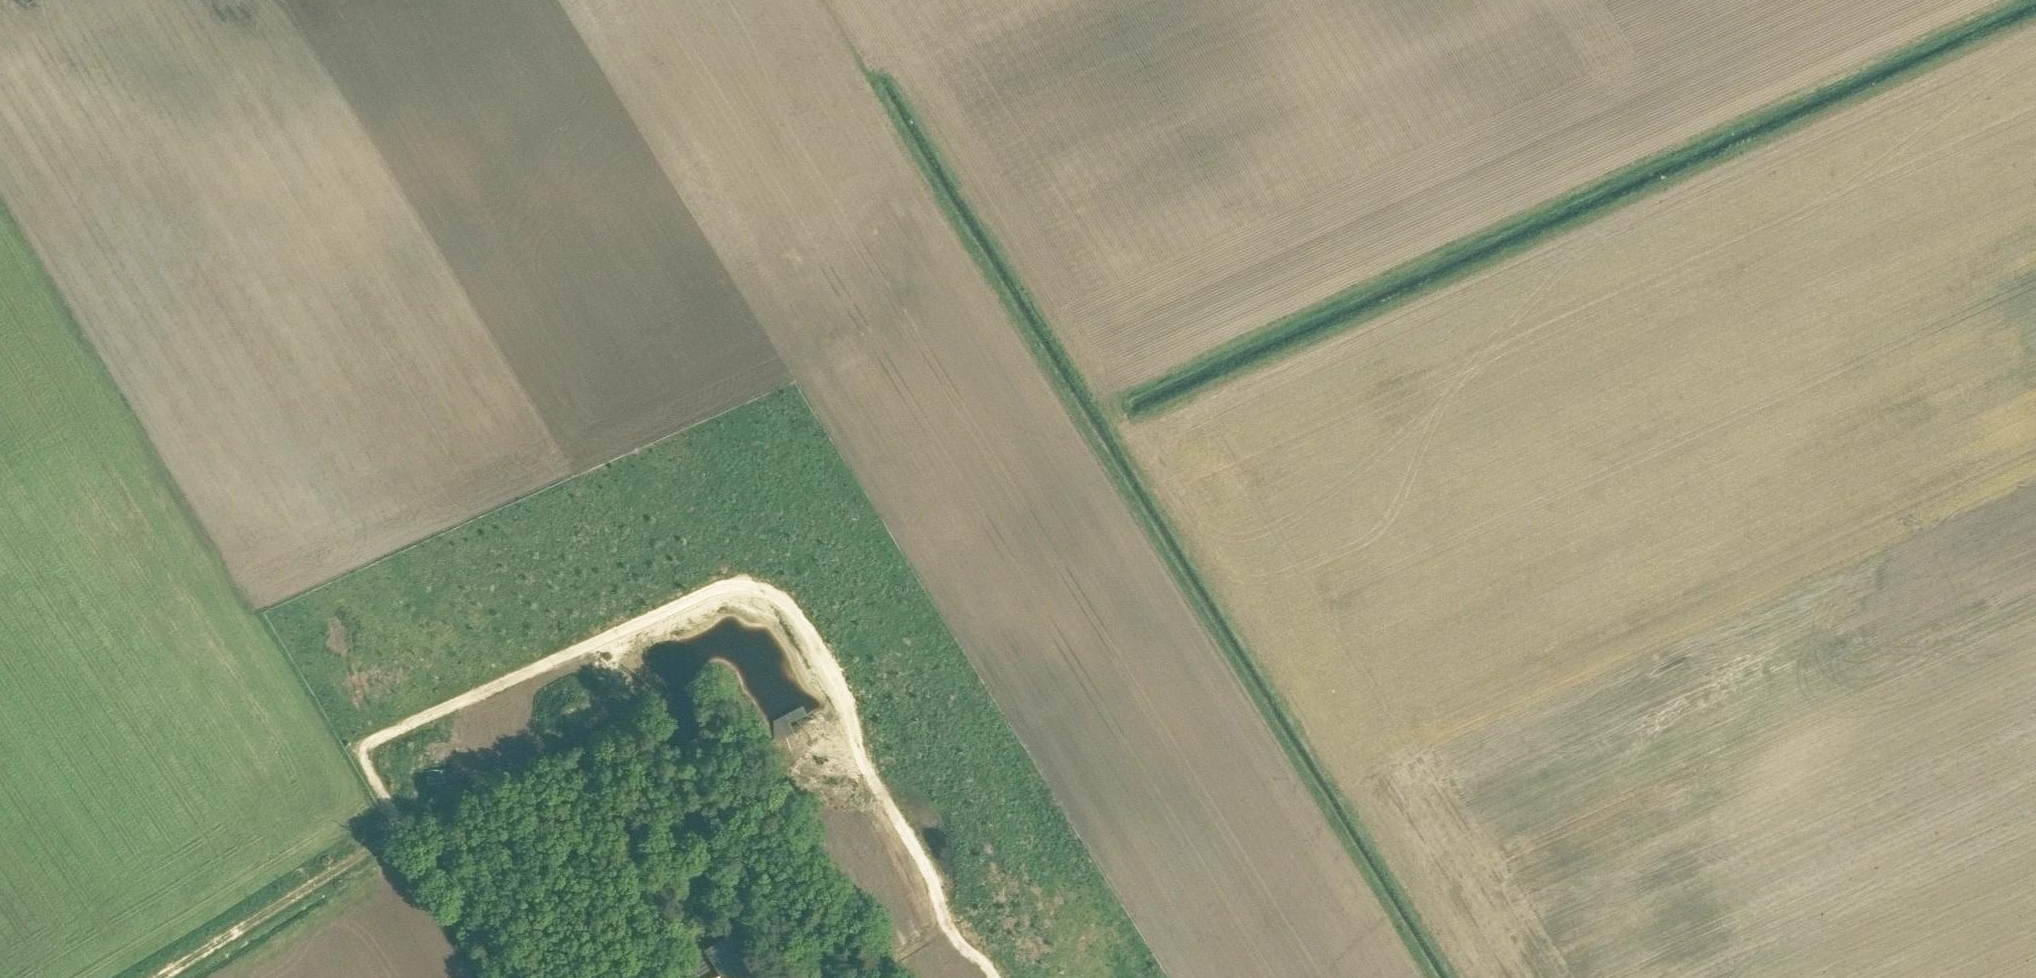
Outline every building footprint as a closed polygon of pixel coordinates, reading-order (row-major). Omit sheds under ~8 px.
[(731,977),(745,977),(759,970),(737,934),(713,949),(731,977)]
